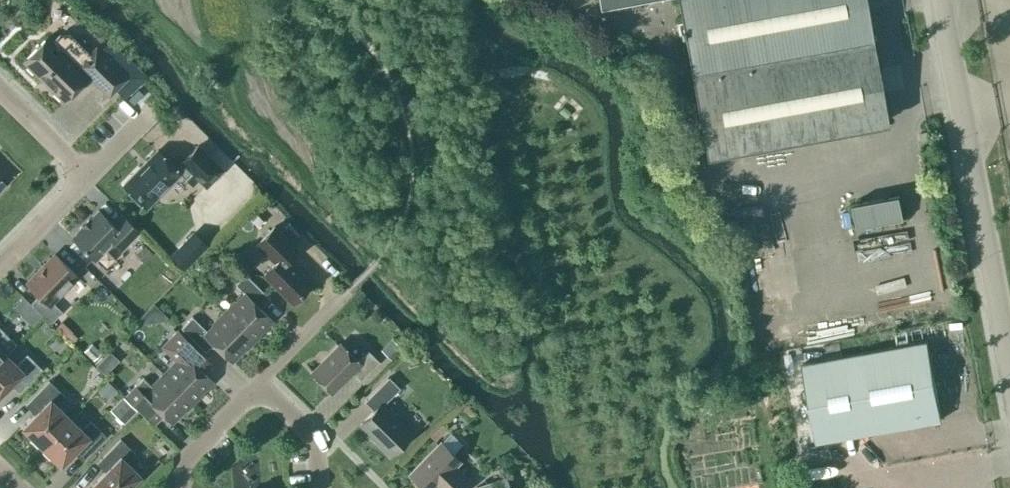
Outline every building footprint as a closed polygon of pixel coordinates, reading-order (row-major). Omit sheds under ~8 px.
[(864,0),(679,0),(692,73),(706,154),(886,121),(871,40),(864,0)] [(125,76),(96,47),(90,53),(70,33),(59,33),(52,40),(47,35),(23,60),(64,101),(89,75),(108,94),(125,76)] [(206,185),(222,169),(197,145),(175,167),(157,149),(123,184),(146,206),(179,173),(185,179),(192,172),(206,185)] [(852,204),(857,227),(903,219),(899,195),(852,204)] [(121,214),(112,223),(98,209),(72,237),(95,259),(113,241),(121,249),(139,231),(121,214)] [(288,259),(298,249),(274,226),(256,244),(274,262),(263,274),(291,302),(311,282),(288,259)] [(171,252),(168,255),(184,270),(207,245),(204,242),(192,230),(171,252)] [(54,254),(26,282),(38,294),(30,302),(51,321),(61,310),(53,302),(78,277),(76,275),(54,254)] [(180,273),(171,264),(161,275),(171,283),(180,273)] [(223,311),(222,311),(253,341),(252,339),(272,319),(252,300),(261,291),(268,298),(269,297),(245,273),(234,283),(244,293),(224,312),(223,311)] [(36,308),(26,319),(31,324),(41,314),(36,308)] [(252,342),(253,341),(222,311),(222,312),(223,313),(206,330),(192,316),(181,328),(204,351),(205,350),(204,349),(212,341),(231,360),(251,340),(252,342)] [(5,353),(6,354),(16,344),(0,328),(0,358),(5,353)] [(192,400),(212,380),(203,372),(213,363),(202,353),(177,330),(162,345),(177,360),(164,373),(163,372),(162,372),(193,402),(192,400)] [(390,359),(402,347),(392,337),(380,349),(390,359)] [(927,340),(801,363),(815,442),(941,419),(927,340)] [(84,350),(93,359),(101,351),(92,342),(84,350)] [(351,370),(360,379),(379,361),(368,350),(357,360),(340,343),(312,372),(331,391),(351,370)] [(5,353),(0,358),(0,394),(14,380),(22,388),(41,368),(26,353),(16,364),(6,354),(5,353)] [(100,360),(95,365),(105,374),(110,369),(100,360)] [(193,403),(193,402),(162,372),(162,373),(163,374),(145,393),(136,383),(125,395),(149,419),(150,418),(143,411),(152,402),(171,421),(191,401),(193,403)] [(364,400),(373,409),(359,424),(390,454),(411,433),(382,404),(399,387),(388,376),(364,400)] [(37,411),(22,427),(41,445),(69,417),(57,405),(65,396),(48,380),(28,401),(37,411)] [(114,413),(124,423),(137,410),(127,400),(114,413)] [(90,420),(81,429),(69,417),(41,445),(60,464),(76,448),(84,457),(105,435),(90,420)] [(120,438),(99,460),(107,468),(92,484),(96,487),(126,487),(139,474),(127,462),(135,453),(120,438)] [(409,472),(425,487),(433,487),(436,484),(440,487),(463,487),(470,481),(455,466),(460,461),(440,441),(409,472)] [(506,475),(475,486),(476,487),(511,487),(506,475)]
